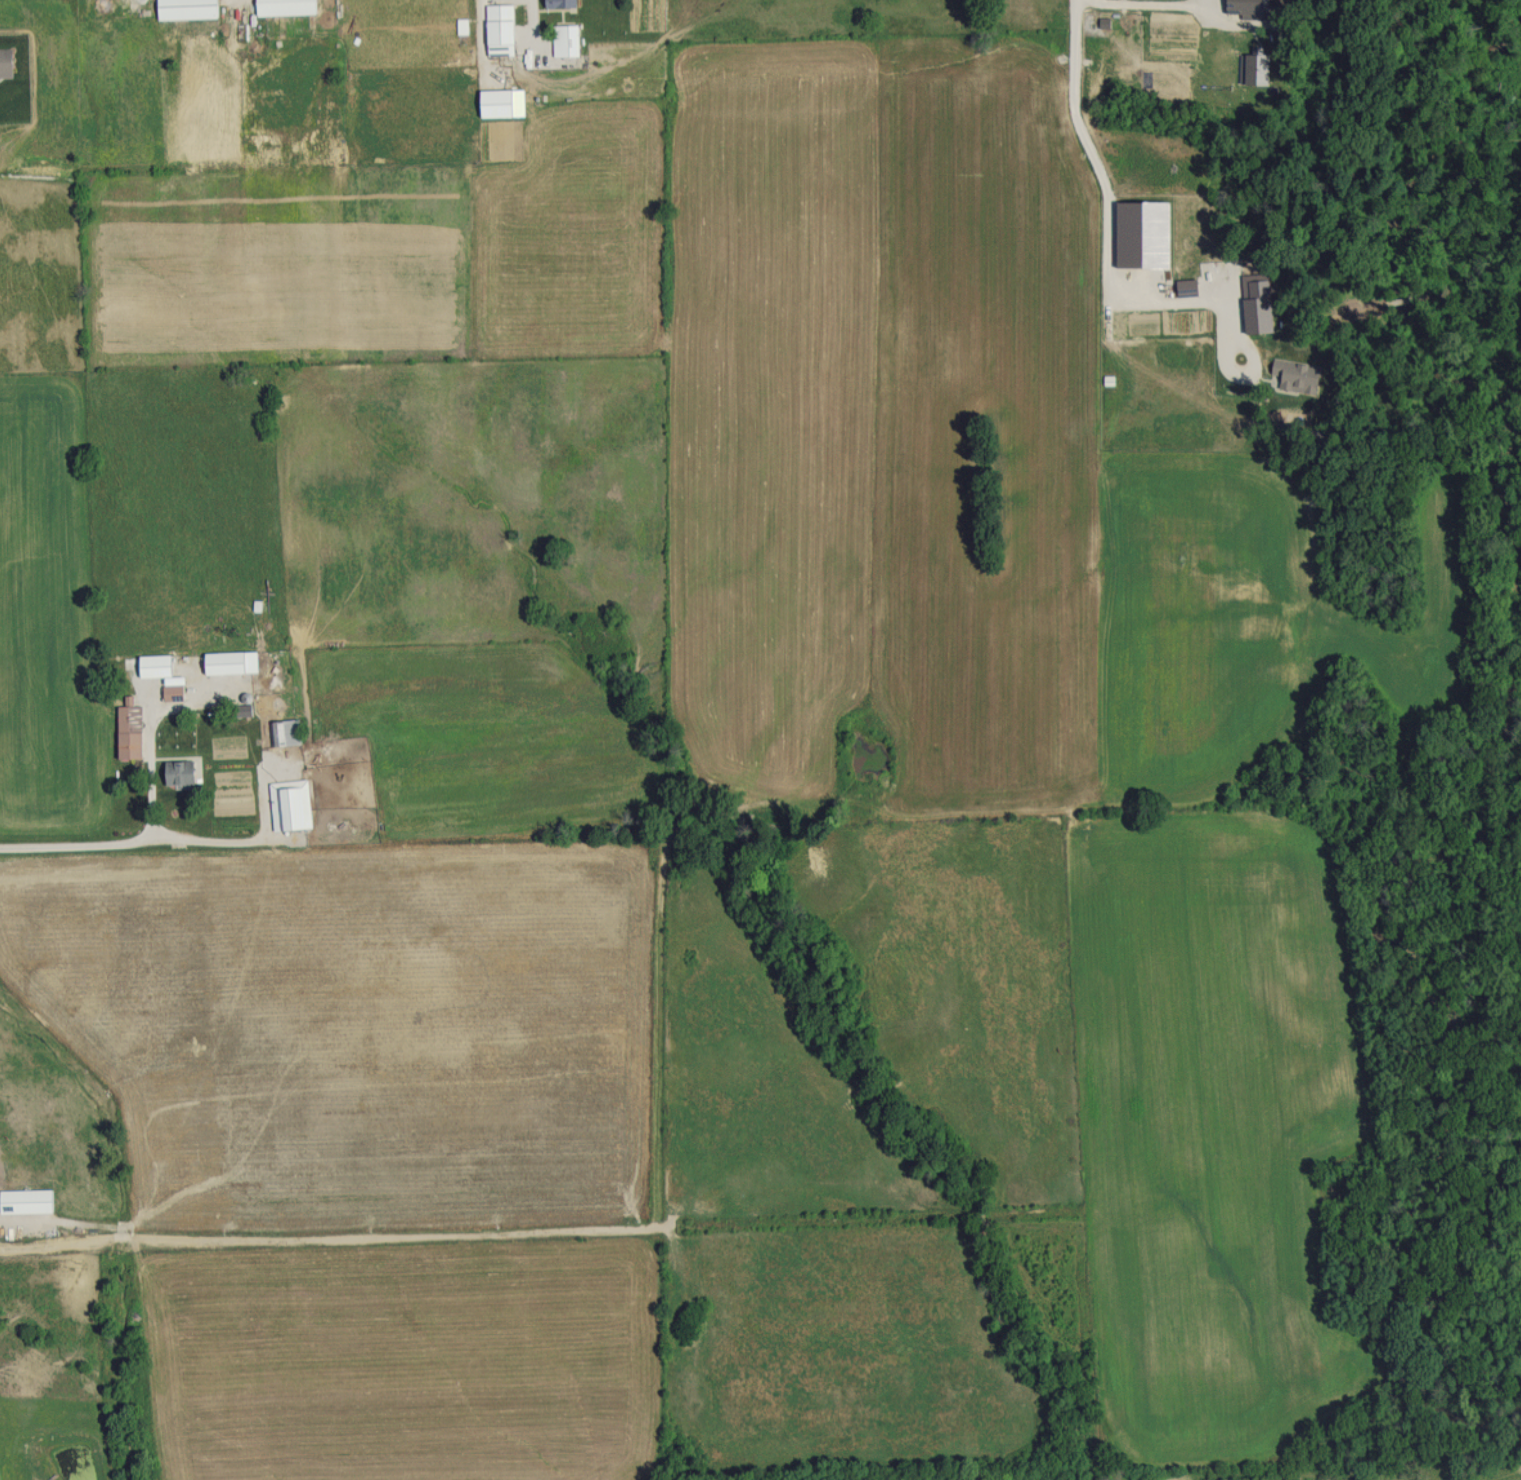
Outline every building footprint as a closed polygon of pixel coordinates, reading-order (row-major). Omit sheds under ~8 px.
[(161,20),(222,19),(222,0),(161,0),(161,20)] [(321,15),(321,0),(259,0),(259,16),(321,15)] [(541,8),(574,8),(574,0),(541,0),(541,8)] [(482,5),(482,45),(511,45),(511,5),(482,5)] [(454,35),(465,35),(465,20),(454,20),(454,35)] [(550,25),(550,58),(575,58),(575,25),(550,25)] [(249,652),(200,652),(200,676),(249,676),(249,652)] [(141,657),(141,679),(177,679),(177,657),(141,657)] [(187,686),(164,686),(164,701),(187,701),(187,686)] [(121,760),(146,760),(145,707),(120,707),(121,760)] [(271,747),(305,747),(304,722),(271,722),(271,747)] [(167,762),(167,786),(201,786),(201,762),(167,762)] [(316,828),(312,780),(273,783),(277,832),(316,828)] [(59,1191),(2,1191),(2,1214),(59,1214),(59,1191)]
